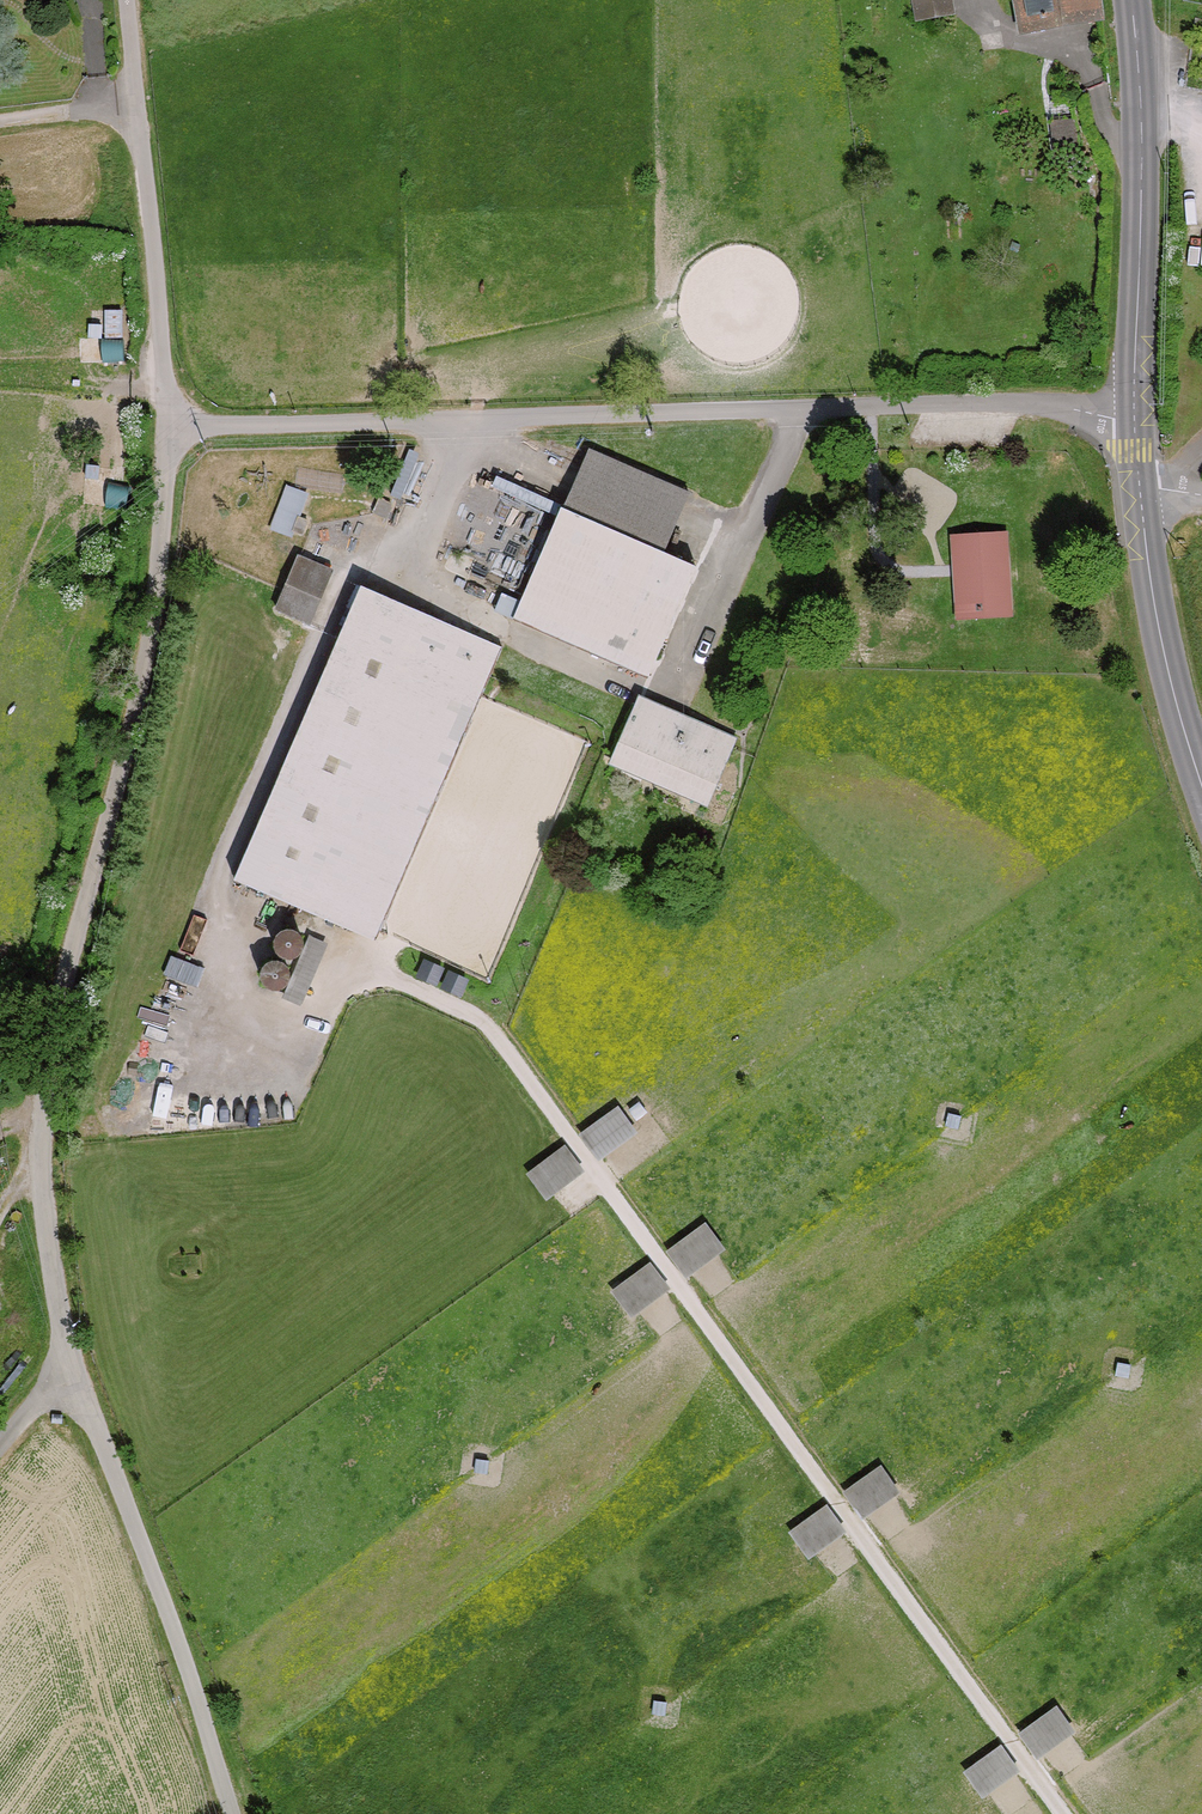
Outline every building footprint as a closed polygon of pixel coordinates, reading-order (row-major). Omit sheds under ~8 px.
[(919,23),(959,16),(956,0),(914,0),(919,23)] [(1105,0),(1014,0),(1020,37),(1058,30),(1108,21),(1105,0)] [(514,620),(648,680),(699,568),(663,552),(689,494),(590,450),(514,620)] [(287,485),(269,528),(290,536),(308,494),(287,485)] [(950,535),(956,621),(1013,618),(1007,532),(950,535)] [(277,610),(311,624),(334,569),(300,555),(277,610)] [(372,945),(501,648),(360,586),(223,884),(372,945)] [(679,714),(639,697),(610,764),(708,806),(737,738),(679,714)] [(283,957),(288,958),(293,958),(298,955),(301,952),(304,947),(304,943),(303,938),(301,933),(297,930),(293,928),(288,928),(283,929),(279,932),(276,936),(274,940),(274,946),(276,950),(279,954),(283,957)] [(270,986),(275,987),(280,987),(285,985),(288,981),(290,976),(291,972),(290,967),(287,963),(284,959),(279,957),(274,957),(270,958),(266,961),(262,965),(261,970),(261,975),(262,980),(265,984),(270,986)] [(639,1102),(628,1109),(637,1121),(647,1113),(639,1102)] [(638,1134),(618,1106),(579,1134),(599,1162),(638,1134)] [(961,1115),(947,1113),(945,1128),(959,1130),(961,1115)] [(587,1173),(567,1145),(528,1173),(547,1202),(587,1173)] [(725,1251),(706,1223),(667,1251),(686,1279),(725,1251)] [(670,1290),(651,1262),(612,1290),(631,1319),(670,1290)] [(1131,1364),(1117,1362),(1115,1377),(1129,1379),(1131,1364)] [(490,1461),(476,1459),(474,1473),(488,1475),(490,1461)] [(901,1492),(881,1464),(842,1492),(862,1521),(901,1492)] [(847,1532),(828,1504),(789,1532),(808,1560),(847,1532)] [(667,1702),(653,1701),(651,1715),(665,1717),(667,1702)] [(1078,1733),(1058,1705),(1019,1733),(1038,1762),(1078,1733)] [(1021,1772),(1001,1744),(962,1772),(981,1800),(1021,1772)]
